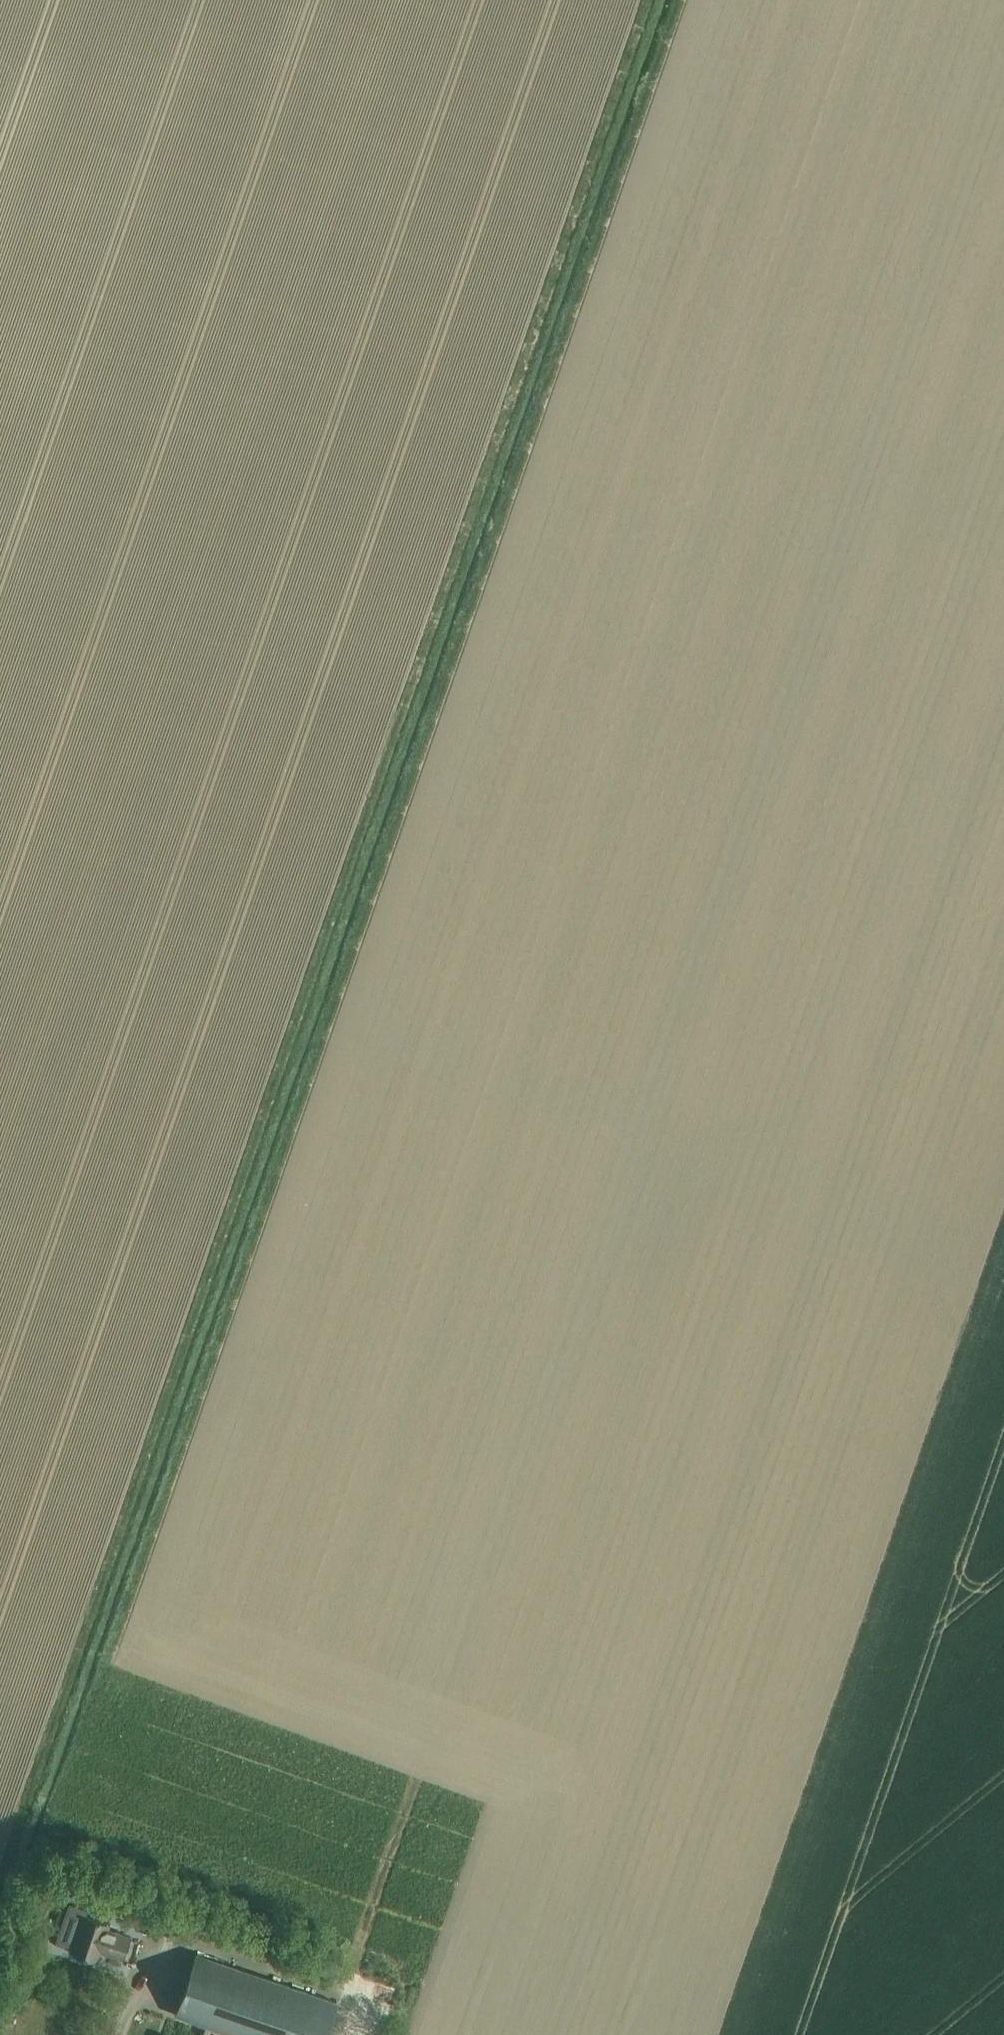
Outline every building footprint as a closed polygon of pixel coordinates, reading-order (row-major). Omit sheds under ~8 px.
[(69,1903),(55,1944),(72,1949),(71,1952),(71,1953),(96,1962),(100,1951),(124,1959),(124,1958),(131,1937),(108,1929),(110,1924),(84,1915),(86,1909),(69,1903)] [(206,2025),(203,2034),(326,2034),(337,2003),(197,1954),(176,2015),(206,2025)]
